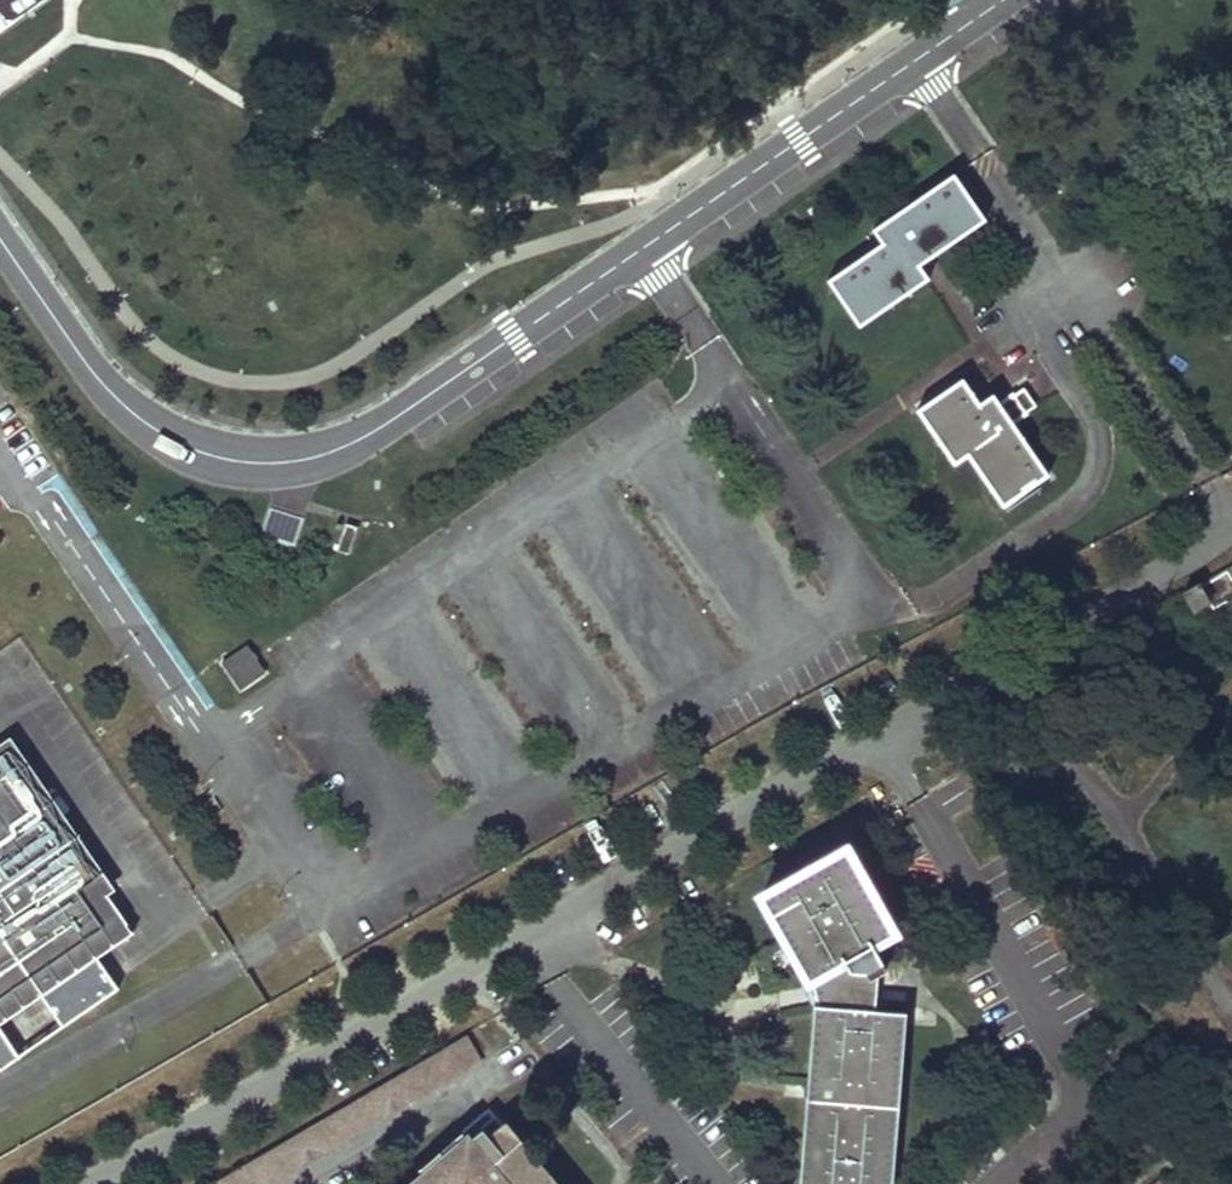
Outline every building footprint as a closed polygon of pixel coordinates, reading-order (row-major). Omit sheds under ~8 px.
[(49,0),(0,0),(0,34),(49,0)] [(985,219),(954,175),(875,229),(884,243),(832,280),(863,326),(930,278),(920,263),(985,219)] [(980,404),(964,380),(919,410),(956,462),(970,453),(1005,505),(1049,475),(1013,422),(1027,412),(1015,393),(1001,403),(993,394),(980,404)] [(359,527),(346,523),(337,549),(351,554),(359,527)] [(1181,593),(1193,613),(1210,603),(1214,609),(1231,598),(1231,564),(1181,593)] [(241,691),(266,673),(247,646),(226,661),(225,669),(241,691)] [(137,936),(10,750),(0,757),(0,1029),(137,936)] [(845,850),(762,897),(809,981),(815,1005),(800,1183),(892,1183),(906,1012),(874,1010),(877,974),(886,970),(872,945),(894,933),(845,850)] [(483,1065),(470,1042),(218,1183),(272,1183),(483,1065)] [(487,1111),(419,1170),(426,1176),(417,1183),(549,1183),(487,1111)]
